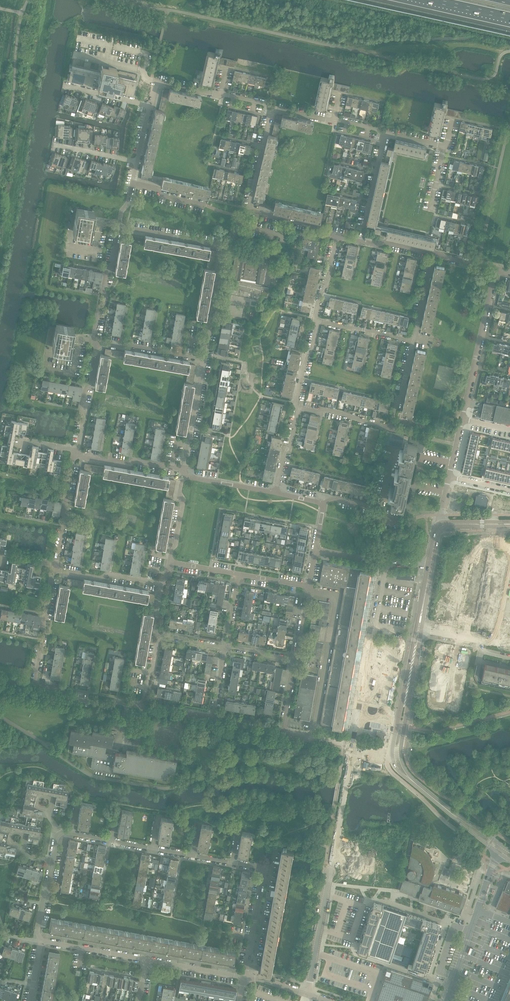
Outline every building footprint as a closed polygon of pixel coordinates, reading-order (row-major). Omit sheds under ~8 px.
[(217,49),(216,54),(209,52),(210,53),(205,72),(203,81),(202,80),(202,81),(214,84),(214,83),(213,83),(218,63),(221,64),(222,58),(221,58),(223,50),(217,49)] [(72,64),(69,80),(73,81),(73,79),(79,80),(79,82),(87,84),(88,82),(93,84),(93,85),(97,86),(104,88),(111,89),(119,91),(123,92),(128,93),(133,94),(137,75),(119,70),(119,71),(116,71),(117,68),(109,67),(106,66),(99,64),(98,70),(97,72),(89,70),(90,68),(91,63),(84,61),(83,67),(83,68),(75,67),(75,65),(77,59),(73,58),(72,64)] [(233,79),(241,81),(242,73),(235,71),(233,79)] [(250,74),(242,73),(241,81),(248,82),(250,74)] [(248,82),(255,84),(257,76),(250,74),(248,82)] [(323,78),(318,97),(316,106),(315,106),(327,109),(327,108),(326,108),(330,88),(334,89),(335,83),(334,83),(335,75),(330,74),(329,79),(321,77),(321,78),(323,78)] [(266,78),(257,76),(255,84),(255,87),(259,88),(259,85),(265,86),(266,78)] [(184,102),(186,93),(170,89),(169,91),(169,94),(168,97),(168,98),(184,102)] [(199,106),(202,96),(186,93),(184,102),(199,106)] [(68,107),(72,97),(66,94),(66,95),(63,94),(59,104),(68,107)] [(76,110),(80,101),(77,99),(72,97),(68,107),(76,110)] [(346,105),(354,106),(356,98),(348,97),(346,105)] [(363,100),(356,98),(354,106),(361,108),(363,100)] [(82,99),(78,110),(87,113),(91,101),(86,99),(85,100),(82,99)] [(370,102),(363,100),(361,108),(368,109),(370,102)] [(436,104),(432,122),(430,131),(429,131),(428,132),(440,134),(441,129),(440,129),(444,114),(447,115),(448,109),(448,101),(443,100),(442,105),(435,103),(435,104),(436,104)] [(91,101),(87,113),(95,116),(99,105),(97,104),(97,103),(91,101)] [(370,102),(368,109),(378,112),(379,104),(370,102)] [(105,115),(108,105),(102,103),(99,113),(105,115)] [(110,117),(114,106),(114,107),(108,105),(105,115),(110,117)] [(117,117),(120,108),(114,106),(110,117),(111,116),(117,117)] [(122,120),(126,110),(120,108),(117,117),(122,120)] [(155,110),(152,125),(161,127),(165,112),(158,110),(155,110)] [(281,124),(297,127),(299,118),(283,115),(282,116),(282,119),(281,122),(281,124)] [(299,118),(297,127),(312,131),(315,122),(299,118)] [(460,130),(467,132),(469,124),(461,122),(460,130)] [(64,126),(64,125),(55,124),(55,126),(54,136),(57,136),(57,137),(63,138),(64,126)] [(469,124),(467,132),(466,135),(474,136),(476,125),(469,124)] [(72,138),(73,128),(70,127),(70,125),(64,125),(64,126),(63,138),(69,138),(69,137),(72,138)] [(152,125),(148,141),(157,143),(161,127),(152,125)] [(481,138),(481,135),(483,127),(476,125),(474,136),(481,138)] [(493,129),(483,127),(481,135),(491,137),(493,129)] [(75,128),(74,140),(77,141),(77,142),(83,142),(84,129),(75,128)] [(84,129),(83,142),(89,142),(89,141),(92,142),(93,130),(84,129)] [(272,136),(269,135),(265,151),(274,153),(278,137),(272,136)] [(339,144),(345,145),(347,136),(341,135),(339,144)] [(353,138),(347,136),(345,145),(345,148),(350,149),(351,147),(353,138)] [(371,142),(365,140),(363,149),(362,152),(371,154),(373,145),(370,145),(371,142)] [(378,225),(382,204),(395,150),(424,157),(427,147),(396,140),(394,148),(388,147),(387,153),(391,154),(389,163),(382,162),(368,224),(376,226),(375,231),(381,233),(382,228),(388,230),(386,237),(435,248),(437,238),(378,225)] [(154,159),(157,143),(148,141),(145,157),(154,159)] [(246,144),(244,153),(249,154),(249,157),(253,158),(255,148),(251,147),(251,145),(246,144)] [(271,169),(274,153),(265,151),(262,167),(271,169)] [(57,167),(61,155),(55,153),(55,154),(52,153),(48,162),(48,164),(57,167)] [(62,169),(63,167),(66,168),(69,159),(66,158),(66,157),(61,155),(57,167),(62,169)] [(76,171),(80,159),(75,157),(75,158),(72,157),(68,168),(76,171)] [(154,159),(145,157),(141,173),(142,173),(145,173),(148,174),(150,175),(154,159)] [(85,174),(89,163),(86,162),(86,161),(80,159),(76,171),(85,174)] [(98,162),(92,160),(88,170),(94,172),(98,162)] [(104,163),(103,164),(98,162),(94,172),(100,174),(104,163)] [(109,165),(104,163),(100,174),(101,173),(106,175),(109,165)] [(115,167),(109,165),(106,175),(112,177),(115,167)] [(267,184),(271,169),(262,167),(258,182),(267,184)] [(352,168),(346,167),(344,176),(344,178),(350,180),(352,168)] [(358,170),(352,168),(350,180),(356,181),(358,170)] [(366,184),(368,174),(364,173),(364,171),(358,170),(356,181),(361,182),(361,183),(366,184)] [(160,187),(176,190),(179,181),(163,177),(161,183),(160,187)] [(176,190),(192,194),(194,184),(179,181),(176,190)] [(255,198),(258,199),(261,200),(264,200),(267,184),(258,182),(254,198),(255,198)] [(210,188),(194,184),(192,194),(208,197),(210,188)] [(445,201),(446,198),(451,199),(453,191),(448,190),(443,189),(441,200),(445,201)] [(332,204),(334,195),(328,194),(326,203),(332,204)] [(343,209),(344,207),(346,198),(340,196),(338,205),(337,208),(343,209)] [(352,199),(350,208),(349,211),(358,213),(360,204),(357,203),(357,200),(352,199)] [(274,209),(274,212),(290,216),(292,206),(276,203),(274,209)] [(307,210),(292,206),(290,216),(305,219),(307,210)] [(79,208),(75,232),(88,234),(92,210),(79,208)] [(307,210),(305,219),(321,223),(323,213),(307,210)] [(145,236),(145,238),(144,244),(143,246),(160,249),(162,239),(145,236)] [(317,241),(300,237),(300,239),(301,238),(304,239),(303,245),(303,246),(310,248),(309,252),(308,252),(307,257),(316,259),(319,246),(315,246),(317,241)] [(176,252),(178,242),(162,239),(160,249),(176,252)] [(118,257),(128,258),(131,242),(128,241),(124,241),(121,240),(118,257)] [(192,255),(194,245),(178,242),(176,252),(192,255)] [(194,245),(192,255),(209,258),(209,256),(209,253),(210,250),(210,248),(194,245)] [(231,278),(231,279),(236,279),(235,281),(234,281),(232,289),(233,290),(233,289),(236,290),(237,290),(240,291),(241,291),(241,290),(244,290),(244,291),(245,291),(248,291),(248,292),(249,292),(249,291),(252,292),(252,293),(256,293),(256,294),(256,293),(260,294),(260,296),(267,297),(267,294),(268,294),(267,294),(268,290),(269,290),(268,290),(269,287),(269,288),(269,287),(263,286),(264,284),(269,285),(270,278),(271,278),(271,277),(272,270),(273,262),(274,262),(266,261),(267,256),(266,255),(266,256),(262,255),(259,255),(259,254),(258,255),(255,254),(252,253),(251,253),(248,253),(248,252),(248,253),(244,252),(241,251),(239,251),(238,256),(235,255),(235,256),(236,256),(232,278),(231,278)] [(125,275),(128,258),(118,257),(115,273),(125,275)] [(61,266),(60,271),(62,271),(62,275),(68,276),(70,266),(63,265),(63,266),(61,266)] [(436,265),(421,328),(432,330),(446,267),(436,265)] [(70,266),(68,276),(75,277),(76,268),(70,266)] [(311,266),(308,277),(319,279),(320,275),(318,275),(320,268),(311,266)] [(76,268),(75,277),(81,278),(83,269),(76,268)] [(202,285),(212,287),(215,270),(213,270),(207,269),(205,268),(202,285)] [(89,270),(87,279),(94,281),(96,271),(89,270)] [(94,281),(93,285),(100,286),(103,272),(96,271),(94,281)] [(318,283),(319,279),(308,277),(306,287),(315,289),(317,283),(318,283)] [(199,301),(209,303),(212,287),(202,285),(199,301)] [(306,287),(304,298),(314,300),(315,296),(314,296),(315,289),(306,287)] [(313,305),(314,300),(304,298),(301,311),(307,313),(308,310),(310,311),(312,304),(313,305)] [(209,303),(199,301),(196,317),(206,319),(209,303)] [(499,319),(499,322),(505,323),(506,321),(508,313),(501,311),(499,319)] [(291,317),(290,323),(302,326),(302,325),(301,325),(301,323),(303,323),(303,320),(291,317)] [(58,324),(58,328),(54,348),(67,351),(71,331),(72,327),(58,324)] [(497,345),(494,344),(492,350),(501,352),(501,351),(503,344),(497,343),(497,345)] [(503,344),(501,351),(509,353),(509,349),(509,346),(503,344)] [(292,349),(289,362),(299,364),(300,360),(299,360),(301,351),(292,349)] [(417,349),(405,403),(402,412),(413,415),(427,352),(417,349)] [(124,352),(123,359),(123,360),(139,363),(141,353),(125,350),(124,352)] [(155,366),(157,356),(141,353),(139,363),(155,366)] [(98,371),(108,373),(111,356),(108,356),(105,355),(101,355),(98,371)] [(172,369),(173,359),(157,356),(155,366),(172,369)] [(173,359),(172,369),(188,372),(188,370),(189,367),(190,364),(190,362),(173,359)] [(289,362),(287,373),(296,375),(298,368),(299,364),(289,362)] [(98,371),(95,387),(105,389),(108,373),(98,371)] [(287,373),(284,383),(295,386),(296,381),(295,381),(296,375),(287,373)] [(494,383),(495,382),(496,376),(490,374),(490,376),(487,375),(486,376),(483,376),(482,384),(486,385),(487,382),(494,383)] [(504,377),(496,376),(495,382),(494,383),(494,384),(502,386),(502,385),(504,377)] [(41,389),(48,391),(50,381),(43,380),(41,389)] [(56,382),(50,381),(48,391),(54,392),(56,382)] [(61,393),(62,383),(56,382),(54,392),(61,393)] [(69,385),(62,383),(61,393),(67,394),(69,385)] [(194,384),(193,384),(186,383),(184,383),(181,399),(191,401),(194,384)] [(293,389),(294,390),(295,386),(284,383),(282,396),(291,398),(293,389)] [(73,395),(75,386),(69,385),(67,394),(73,395)] [(82,387),(75,386),(73,395),(73,399),(79,400),(82,387)] [(487,403),(505,406),(506,401),(499,400),(499,401),(491,399),(493,392),(489,392),(487,403)] [(179,415),(189,417),(191,401),(181,399),(179,415)] [(272,402),(271,408),(283,411),(283,410),(282,410),(282,408),(284,408),(284,405),(272,402)] [(484,403),(480,418),(509,425),(509,408),(484,403)] [(189,417),(179,415),(176,432),(186,433),(189,417)] [(13,442),(14,438),(14,437),(16,438),(17,433),(25,434),(27,424),(12,421),(11,426),(6,425),(4,435),(9,436),(8,441),(13,442)] [(424,440),(410,437),(387,432),(384,444),(399,447),(399,446),(405,447),(404,451),(400,450),(399,452),(404,453),(400,470),(396,469),(395,472),(399,473),(395,490),(391,489),(391,492),(395,493),(393,501),(404,503),(416,450),(422,451),(424,440)] [(269,433),(268,440),(272,441),(271,446),(280,449),(281,444),(280,444),(281,442),(282,438),(273,436),(274,434),(269,433)] [(4,461),(19,464),(21,454),(13,452),(14,447),(12,447),(13,442),(8,441),(7,446),(2,445),(0,456),(5,456),(4,461)] [(38,447),(33,446),(32,451),(31,450),(30,455),(21,454),(19,464),(35,467),(36,462),(40,463),(42,453),(37,452),(38,447)] [(271,446),(268,457),(277,459),(278,453),(279,453),(280,449),(271,446)] [(62,461),(57,460),(53,460),(54,455),(53,455),(53,450),(48,449),(47,454),(42,453),(40,463),(45,464),(44,469),(60,472),(62,461)] [(268,457),(266,467),(276,470),(277,466),(276,465),(277,459),(268,457)] [(103,475),(119,478),(121,468),(104,465),(104,467),(103,474),(103,475)] [(266,467),(263,478),(272,480),(274,474),(275,474),(276,470),(266,467)] [(119,478),(135,481),(137,471),(121,468),(119,478)] [(80,470),(77,486),(87,488),(90,472),(87,471),(84,470),(80,470)] [(135,481),(151,484),(153,474),(137,471),(135,481)] [(153,474),(151,484),(168,487),(168,486),(169,482),(169,479),(170,477),(153,474)] [(87,488),(77,486),(74,503),(84,504),(87,488)] [(476,496),(475,504),(476,507),(484,509),(487,507),(489,499),(487,496),(486,496),(486,495),(480,493),(480,495),(479,495),(476,496)] [(27,505),(29,496),(23,495),(21,504),(27,505)] [(35,497),(34,506),(40,508),(42,498),(35,497)] [(48,499),(42,498),(40,508),(41,508),(40,511),(43,511),(46,511),(46,509),(48,499)] [(161,514),(171,516),(174,499),(172,499),(166,498),(164,498),(161,514)] [(55,501),(48,499),(46,509),(53,510),(55,501)] [(62,502),(55,501),(53,510),(52,514),(59,516),(62,502)] [(171,516),(161,514),(158,530),(168,532),(171,516)] [(168,532),(158,530),(155,547),(165,549),(168,532)] [(20,579),(22,568),(17,568),(18,562),(12,561),(12,566),(10,566),(9,571),(1,570),(0,574),(0,580),(14,583),(15,578),(20,579)] [(345,588),(343,597),(320,725),(331,727),(330,728),(331,728),(331,726),(342,728),(342,729),(344,729),(372,573),(370,573),(361,571),(358,571),(358,570),(358,571),(323,565),(324,561),(320,584),(345,588)] [(24,585),(39,587),(41,577),(33,575),(33,571),(32,570),(33,565),(27,564),(27,569),(22,568),(20,579),(25,580),(24,585)] [(491,575),(490,579),(497,580),(499,571),(496,570),(494,575),(491,575)] [(397,571),(399,571),(398,577),(414,580),(415,578),(415,576),(415,574),(397,571)] [(178,578),(176,587),(184,588),(185,580),(178,578)] [(82,590),(99,593),(100,583),(84,580),(83,582),(82,588),(82,590)] [(205,592),(206,589),(207,581),(199,580),(198,590),(205,592)] [(214,583),(207,581),(206,589),(213,591),(214,583)] [(116,586),(100,583),(99,593),(115,596),(116,586)] [(60,584),(57,601),(67,602),(70,586),(67,585),(63,584),(60,584)] [(219,592),(218,596),(224,597),(226,585),(220,584),(219,592)] [(115,596),(131,599),(133,589),(116,586),(115,596)] [(182,597),(184,588),(176,587),(175,593),(180,594),(179,596),(182,597)] [(149,592),(133,589),(131,599),(147,602),(148,600),(148,597),(149,594),(149,592)] [(246,590),(245,597),(253,599),(254,592),(246,590)] [(266,592),(265,600),(267,600),(273,601),(274,598),(276,598),(277,594),(268,592),(266,592)] [(181,603),(182,597),(179,596),(180,594),(175,593),(173,602),(181,603)] [(274,598),(273,601),(282,603),(283,595),(277,594),(276,598),(274,598)] [(245,597),(244,604),(252,605),(253,599),(245,597)] [(64,618),(67,602),(57,601),(54,617),(64,618)] [(244,604),(243,611),(251,612),(252,605),(244,604)] [(219,611),(222,612),(222,608),(216,607),(215,610),(211,609),(210,615),(218,617),(219,611)] [(0,621),(1,618),(7,619),(9,610),(2,609),(2,612),(0,612),(0,621)] [(9,610),(7,619),(13,621),(15,611),(9,610)] [(15,611),(13,621),(20,622),(21,612),(15,611)] [(250,619),(251,612),(243,611),(242,618),(250,619)] [(144,612),(141,628),(151,630),(154,614),(152,613),(145,612),(144,612)] [(28,614),(26,623),(33,624),(34,615),(28,614)] [(33,624),(32,628),(39,630),(41,616),(34,615),(33,624)] [(216,624),(218,617),(210,615),(208,623),(216,624)] [(280,618),(279,628),(286,629),(288,620),(291,620),(291,617),(285,616),(285,619),(280,618)] [(439,617),(436,628),(442,629),(441,632),(446,633),(446,631),(449,632),(448,633),(464,637),(464,635),(467,636),(466,637),(478,640),(479,637),(484,639),(485,634),(486,633),(486,631),(488,622),(481,621),(481,620),(478,620),(476,625),(439,617)] [(169,627),(176,628),(178,620),(171,619),(169,627)] [(176,628),(186,629),(187,623),(183,622),(183,621),(178,620),(176,628)] [(187,623),(186,629),(193,631),(194,623),(187,622),(187,623)] [(215,634),(216,624),(208,623),(207,633),(215,634)] [(148,646),(151,630),(141,628),(138,645),(148,646)] [(279,628),(277,636),(280,637),(281,634),(285,635),(286,629),(279,628)] [(238,639),(245,640),(246,632),(239,631),(238,639)] [(245,640),(252,641),(253,633),(246,632),(245,640)] [(260,635),(253,633),(252,641),(258,643),(260,635)] [(277,636),(275,646),(283,647),(285,635),(281,634),(280,637),(277,636)] [(267,636),(260,635),(258,643),(265,644),(267,636)] [(145,663),(148,646),(138,645),(135,661),(145,663)] [(168,656),(172,656),(173,650),(165,648),(164,657),(168,658),(168,656)] [(186,657),(192,658),(193,655),(195,655),(196,651),(188,649),(186,657)] [(192,658),(201,660),(202,652),(196,651),(195,655),(193,655),(192,658)] [(164,657),(163,663),(170,664),(172,656),(168,656),(168,658),(164,657)] [(235,657),(233,668),(240,669),(243,670),(245,659),(235,657)] [(254,661),(253,668),(260,669),(261,662),(254,661)] [(261,662),(260,669),(267,671),(268,663),(261,662)] [(169,673),(170,664),(163,663),(162,669),(166,670),(165,672),(169,673)] [(267,671),(267,672),(274,673),(275,665),(268,663),(267,671)] [(481,685),(509,691),(509,669),(485,664),(485,667),(484,669),(481,685)] [(233,668),(232,675),(239,676),(240,669),(233,668)] [(168,679),(169,673),(165,672),(166,670),(162,669),(160,677),(168,679)] [(302,672),(300,686),(294,717),(294,718),(301,719),(310,720),(318,675),(302,672)] [(232,675),(230,682),(237,683),(239,676),(232,675)] [(199,679),(197,685),(205,686),(207,680),(209,681),(210,677),(204,676),(203,679),(199,679)] [(230,682),(229,693),(236,694),(237,683),(230,682)] [(204,692),(205,686),(197,685),(196,693),(199,694),(200,691),(204,692)] [(166,689),(165,697),(172,698),(174,691),(174,688),(166,687),(166,689)] [(158,688),(157,696),(165,697),(166,689),(158,688)] [(266,690),(265,697),(267,697),(274,698),(276,691),(266,690)] [(174,691),(172,698),(181,700),(182,694),(182,692),(174,691)] [(199,694),(196,693),(195,699),(198,700),(197,703),(202,704),(204,692),(200,691),(199,694)] [(267,697),(266,704),(273,706),(274,698),(267,697)] [(228,698),(226,708),(233,709),(234,702),(235,700),(228,698)] [(234,702),(233,709),(240,710),(242,703),(234,702)] [(242,703),(240,710),(247,712),(249,704),(242,703)] [(249,704),(247,712),(255,713),(256,706),(249,704)] [(266,704),(264,712),(272,713),(273,706),(266,704)] [(72,752),(93,755),(91,767),(91,768),(92,768),(92,769),(95,769),(114,773),(115,773),(115,772),(116,772),(116,771),(117,768),(166,777),(167,769),(174,770),(176,758),(127,749),(126,753),(120,752),(120,751),(119,751),(119,750),(118,750),(106,748),(107,745),(112,746),(114,733),(108,732),(92,730),(92,733),(71,729),(69,742),(74,743),(72,752)] [(386,733),(377,731),(376,738),(385,740),(386,733)] [(47,793),(47,792),(48,787),(43,787),(44,781),(34,780),(33,785),(28,784),(25,799),(30,800),(35,801),(37,793),(42,794),(42,792),(47,793)] [(56,796),(55,805),(65,807),(68,791),(63,790),(64,785),(53,783),(53,788),(48,787),(47,792),(47,793),(52,794),(51,795),(56,796)] [(35,801),(30,800),(25,799),(22,814),(27,815),(26,820),(36,822),(37,817),(42,818),(43,813),(38,812),(39,810),(34,809),(35,801)] [(81,802),(78,818),(77,825),(88,827),(92,804),(81,802)] [(121,810),(118,826),(117,833),(128,835),(132,812),(121,810)] [(0,822),(0,835),(8,837),(9,829),(14,830),(15,829),(20,830),(21,824),(16,823),(17,818),(6,816),(5,821),(0,820),(0,822)] [(162,817),(159,833),(157,840),(168,842),(173,819),(162,817)] [(36,827),(36,822),(26,820),(25,825),(21,824),(20,830),(25,830),(25,832),(29,833),(28,841),(38,843),(41,828),(36,827)] [(202,824),(199,840),(198,847),(209,849),(213,826),(202,824)] [(242,832),(239,847),(238,854),(249,856),(253,834),(242,832)] [(15,855),(16,849),(11,848),(11,847),(6,846),(8,837),(0,835),(0,857),(9,859),(10,854),(15,855)] [(70,840),(68,847),(77,848),(78,841),(70,840)] [(411,878),(411,880),(408,880),(408,882),(424,887),(424,886),(430,887),(431,885),(433,878),(434,876),(434,875),(434,874),(434,872),(434,871),(434,870),(434,868),(435,868),(436,868),(435,863),(433,864),(433,863),(433,862),(432,860),(432,859),(431,858),(432,857),(429,853),(428,854),(427,853),(427,852),(426,851),(425,851),(424,850),(424,849),(425,849),(420,846),(420,847),(419,847),(418,847),(417,847),(416,846),(414,846),(413,846),(414,842),(413,842),(407,873),(407,874),(407,875),(408,875),(408,876),(408,877),(409,877),(410,878),(411,878)] [(98,845),(97,852),(105,853),(106,846),(98,845)] [(274,896),(262,962),(262,967),(260,966),(259,972),(272,974),(293,857),(294,850),(283,848),(275,891),(274,891),(273,896),(274,896)] [(141,853),(140,860),(148,861),(149,854),(141,853)] [(171,858),(169,865),(177,867),(179,860),(171,858)] [(147,867),(148,861),(140,860),(139,869),(143,869),(144,867),(147,867)] [(16,873),(24,875),(26,866),(27,867),(27,865),(24,864),(23,867),(18,865),(16,873)] [(24,875),(30,877),(33,869),(34,866),(30,865),(30,868),(27,867),(26,866),(24,875)] [(176,875),(177,867),(169,865),(168,871),(172,872),(171,874),(176,875)] [(36,870),(33,869),(30,877),(36,879),(40,868),(37,867),(36,870)] [(139,869),(137,874),(145,876),(147,867),(144,867),(143,869),(139,869)] [(168,871),(167,880),(175,881),(176,875),(171,874),(172,872),(168,871)] [(144,885),(145,876),(137,874),(136,881),(141,881),(141,884),(144,885)] [(433,888),(430,887),(424,886),(424,887),(408,882),(408,880),(404,879),(400,891),(419,897),(418,899),(461,913),(466,897),(463,896),(464,894),(459,892),(459,891),(456,890),(455,890),(455,891),(446,888),(446,887),(447,887),(443,885),(442,886),(443,886),(442,887),(434,884),(433,888)] [(509,879),(508,883),(506,882),(496,906),(496,908),(497,908),(501,910),(509,914),(509,879)] [(174,887),(175,881),(167,880),(165,888),(168,889),(169,886),(174,887)] [(136,881),(135,889),(143,891),(144,885),(141,884),(141,881),(136,881)] [(165,888),(164,895),(172,896),(174,887),(169,886),(168,889),(165,888)] [(135,889),(133,898),(138,898),(138,896),(142,897),(143,891),(135,889)] [(170,904),(172,896),(164,895),(163,900),(166,901),(166,904),(170,904)] [(138,898),(133,898),(132,904),(140,905),(142,897),(138,896),(138,898)] [(169,911),(170,904),(166,904),(166,901),(163,900),(161,909),(169,911)] [(374,902),(358,950),(359,950),(424,972),(440,925),(375,903),(374,902)] [(207,904),(206,911),(214,912),(216,913),(217,906),(215,906),(207,904)] [(9,913),(16,915),(19,907),(19,906),(17,905),(16,907),(11,905),(9,913)] [(16,915),(23,917),(25,909),(26,909),(26,907),(23,906),(23,908),(19,907),(16,915)] [(29,910),(26,909),(25,909),(23,917),(29,920),(33,909),(30,908),(29,910)] [(49,929),(66,932),(68,921),(51,918),(49,929)] [(66,932),(83,935),(85,924),(68,921),(66,932)] [(102,927),(85,924),(83,935),(100,938),(102,927)] [(100,938),(116,941),(118,930),(102,927),(100,938)] [(116,941),(133,944),(135,933),(118,930),(116,941)] [(133,944),(149,947),(151,936),(135,933),(133,944)] [(168,939),(151,936),(149,947),(166,950),(168,939)] [(168,939),(166,950),(183,953),(185,942),(168,939)] [(185,942),(183,953),(200,956),(202,945),(185,942)] [(1,953),(9,956),(12,947),(12,946),(9,945),(9,947),(4,946),(1,953)] [(202,945),(200,956),(217,959),(219,948),(202,945)] [(9,956),(15,958),(18,949),(19,947),(16,946),(16,948),(12,947),(9,956)] [(22,950),(18,949),(15,958),(22,960),(25,949),(22,948),(22,950)] [(235,951),(219,948),(217,959),(233,962),(235,951)] [(49,952),(49,953),(46,969),(57,971),(60,954),(49,952)] [(433,983),(387,968),(376,1000),(427,1000),(433,983)] [(54,987),(57,971),(46,969),(43,986),(54,987)] [(8,989),(5,988),(2,996),(8,998),(11,989),(11,990),(12,987),(9,986),(8,989)] [(41,1000),(51,1000),(54,987),(43,986),(41,1000)] [(15,991),(11,990),(11,989),(8,998),(15,1000),(18,989),(15,988),(15,991)]
